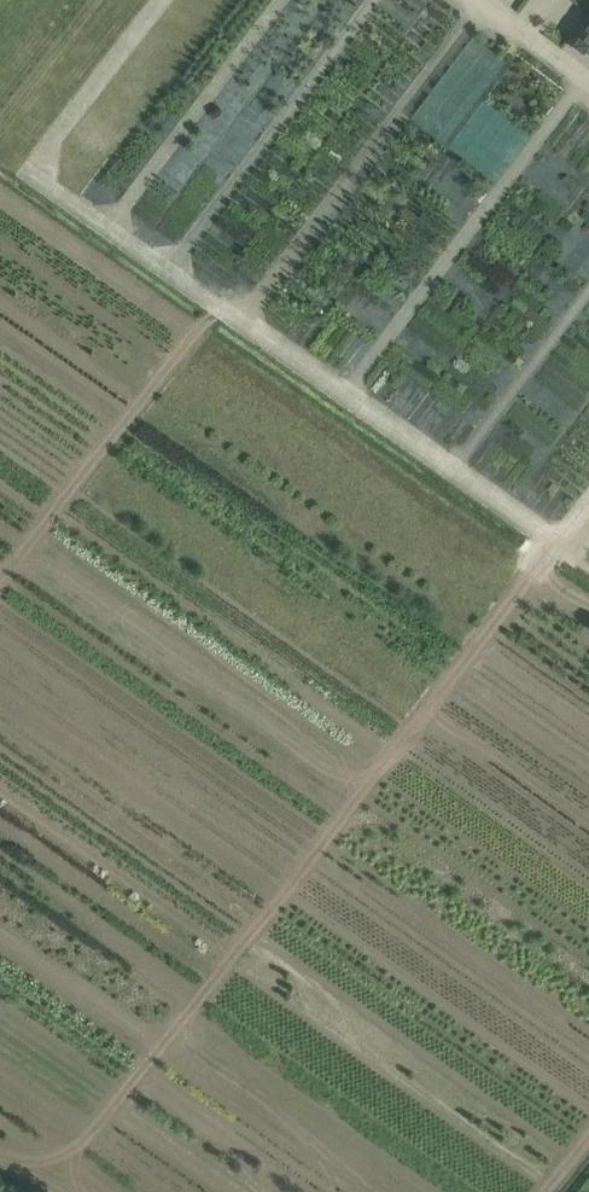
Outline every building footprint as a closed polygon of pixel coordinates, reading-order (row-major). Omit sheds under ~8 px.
[(468,32),(407,115),(491,177),(525,131),(482,100),(509,62),(468,32)] [(580,43),(588,50),(588,32),(580,43)]
